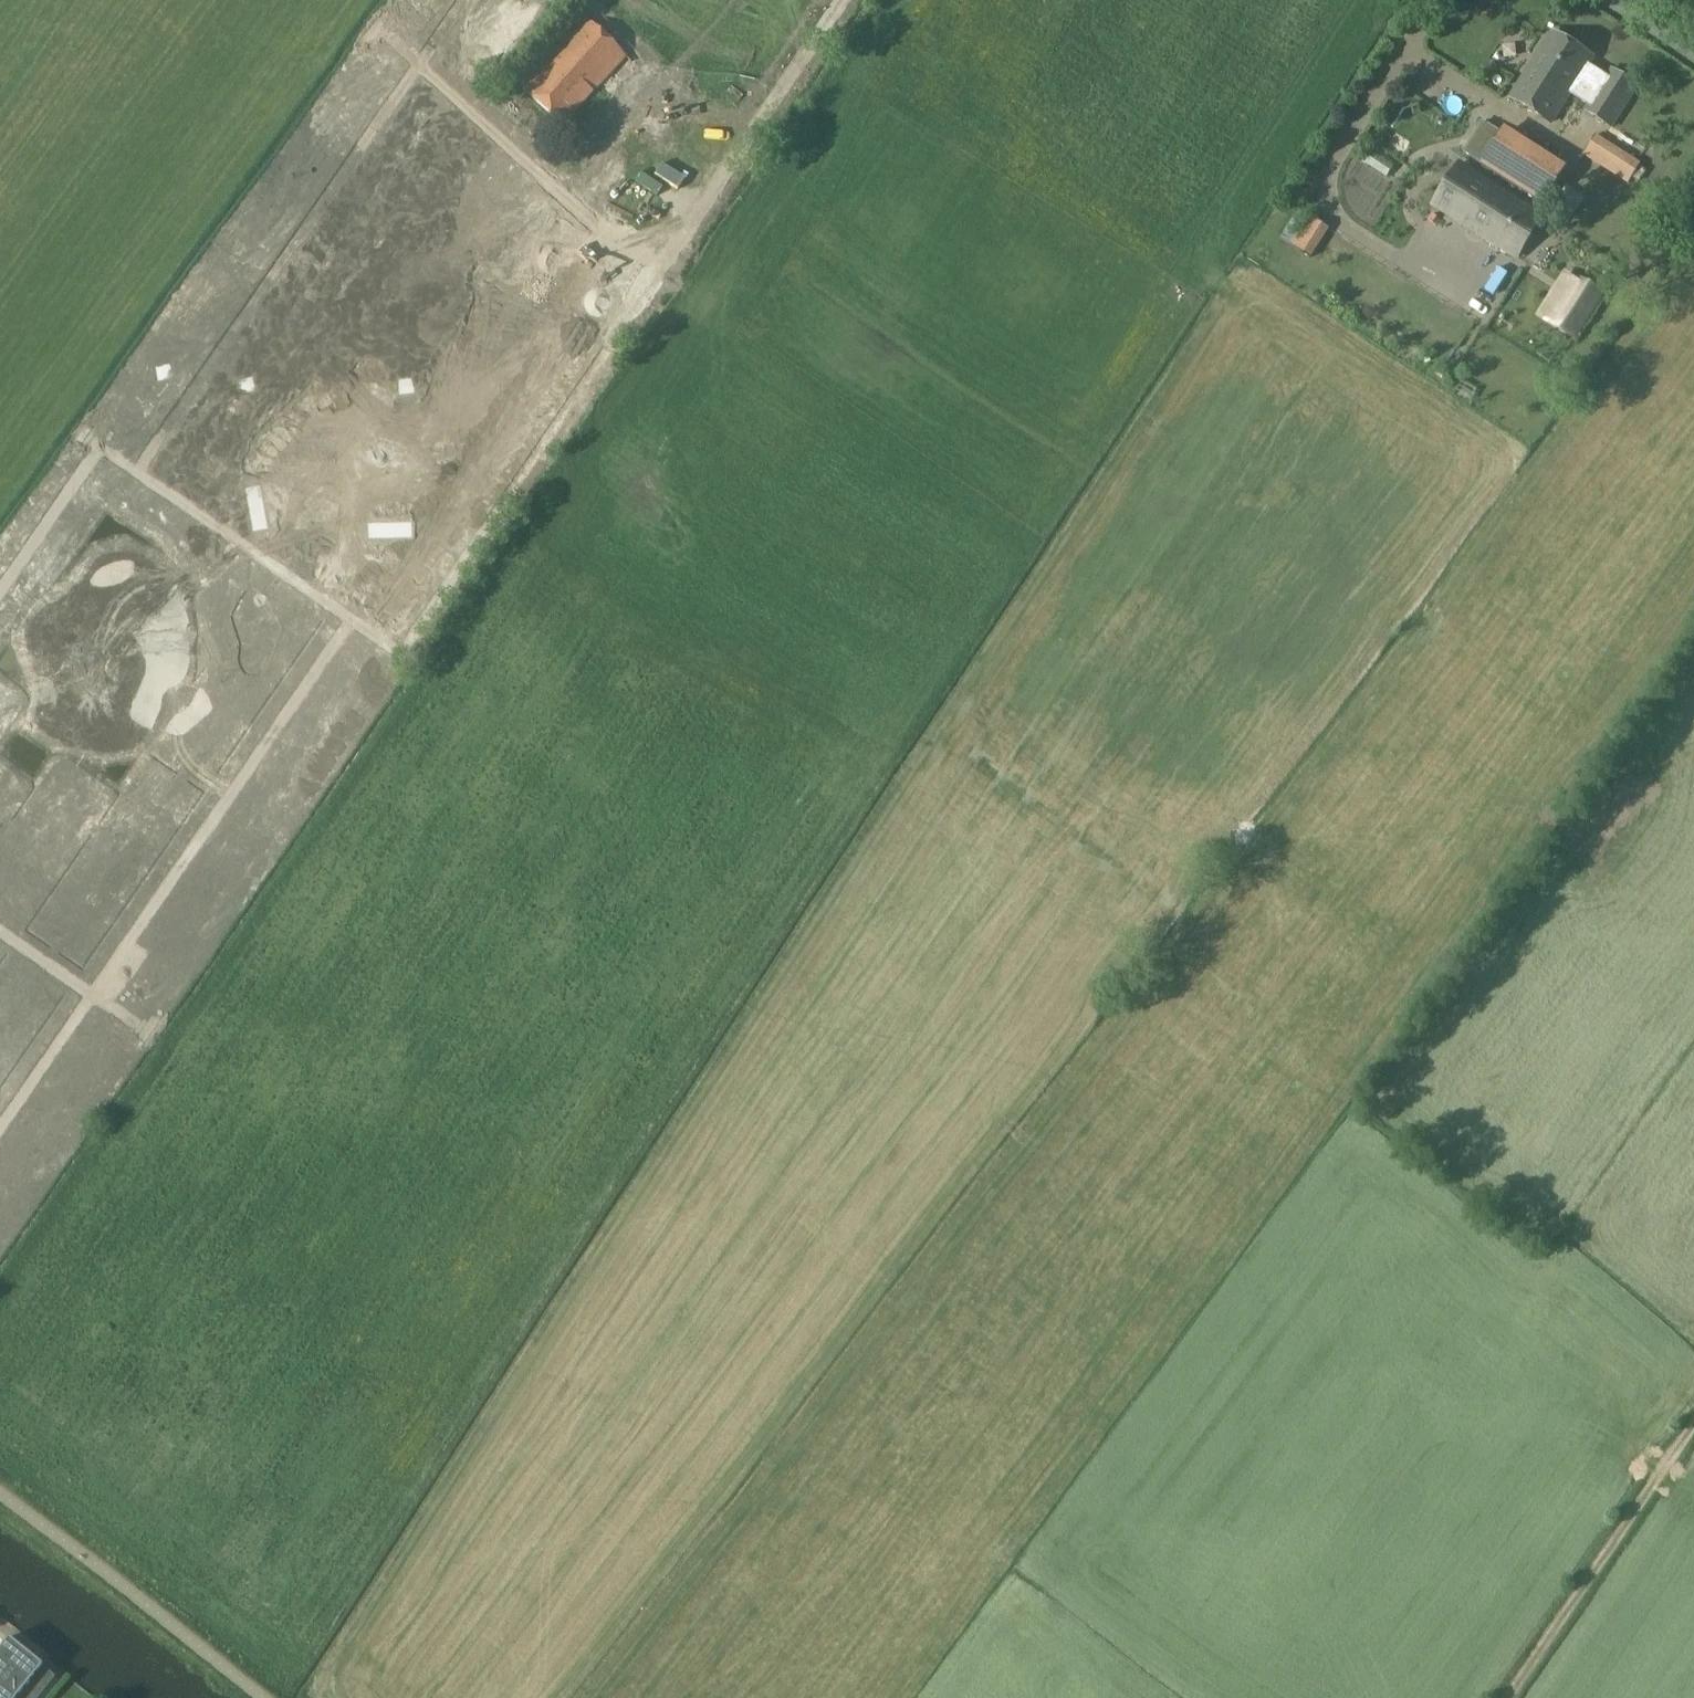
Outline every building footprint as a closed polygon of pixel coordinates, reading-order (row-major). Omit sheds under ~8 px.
[(626,56),(585,17),(520,86),(562,125),(626,56)] [(1551,124),(1575,87),(1592,99),(1585,110),(1612,128),(1638,86),(1593,58),(1553,32),(1510,98),(1551,124)] [(1483,121),(1464,151),(1466,153),(1483,163),(1502,133),(1483,121)] [(1597,134),(1583,154),(1629,183),(1642,164),(1597,134)] [(1545,152),(1521,190),(1544,205),(1568,167),(1545,152)] [(1459,163),(1434,203),(1517,256),(1543,216),(1459,163)] [(415,196),(426,172),(409,164),(398,188),(415,196)] [(302,435),(239,542),(316,588),(339,549),(362,562),(526,284),(521,282),(545,240),(463,192),(372,346),(380,350),(369,368),(363,365),(317,443),(302,435)] [(1310,216),(1292,245),(1312,257),(1329,228),(1310,216)] [(1577,279),(1550,323),(1576,339),(1603,295),(1577,279)] [(56,1677),(8,1638),(0,1647),(0,1697),(38,1697),(56,1677)]
